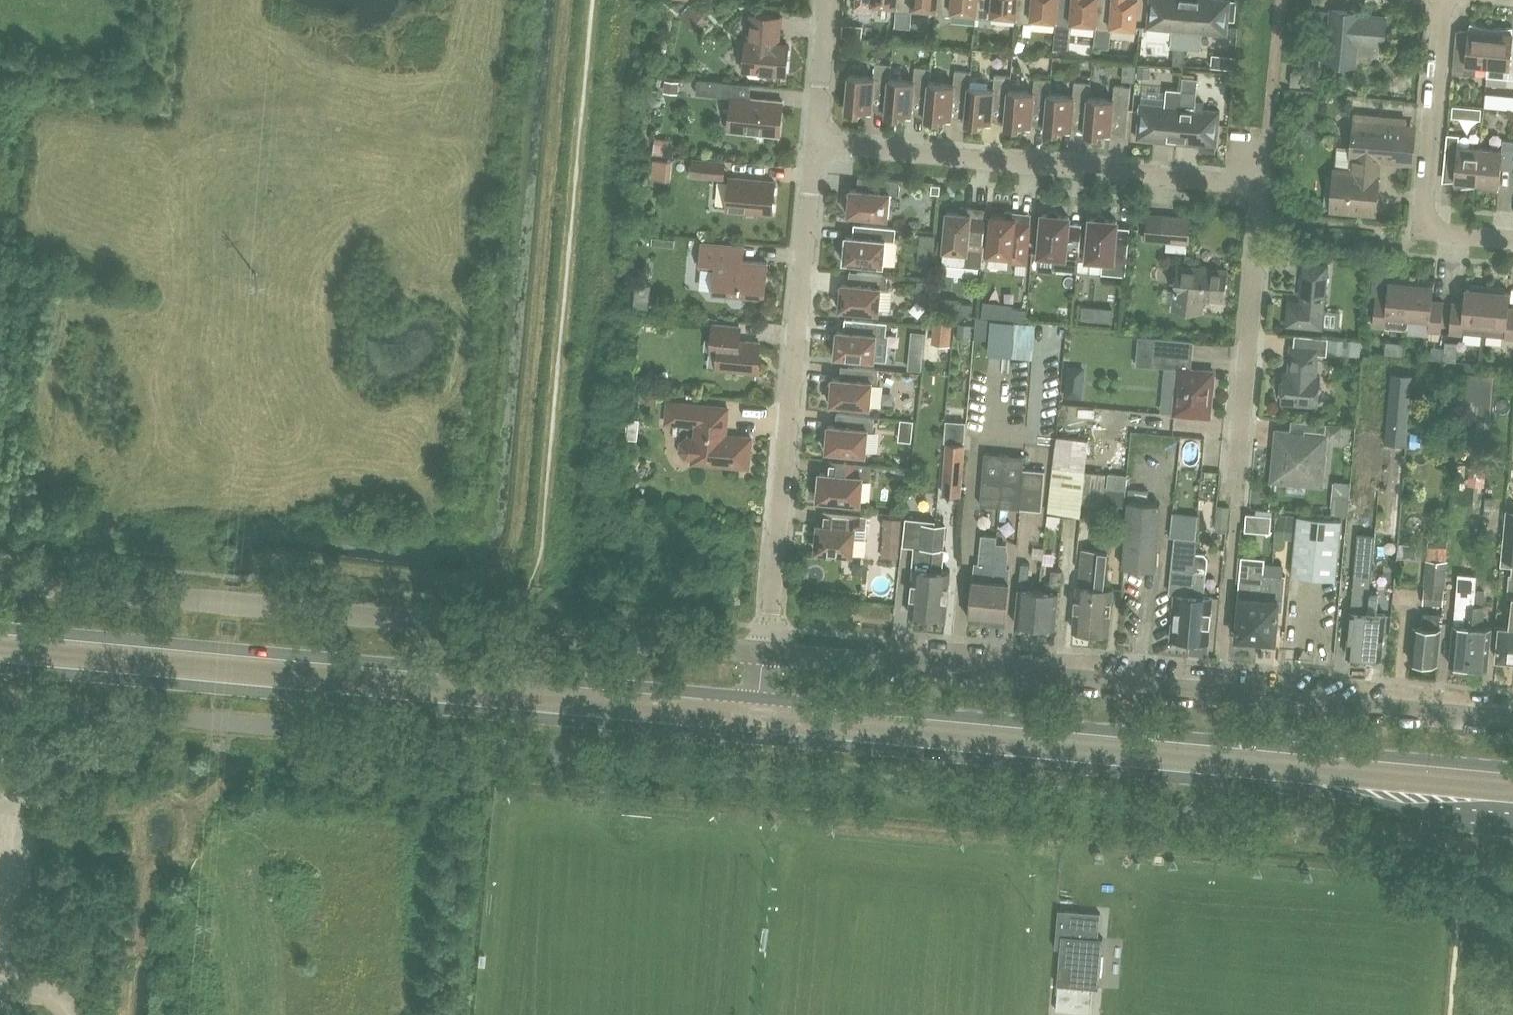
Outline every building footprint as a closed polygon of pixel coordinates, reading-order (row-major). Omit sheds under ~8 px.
[(896,5),(897,0),(857,0),(856,6),(857,6),(857,10),(871,11),(871,7),(872,8),(873,3),(896,5)] [(936,9),(937,0),(897,0),(896,5),(896,10),(912,11),(913,6),(936,9)] [(936,9),(936,13),(952,15),(952,10),(976,12),(978,0),(937,0),(936,9)] [(1018,0),(978,0),(976,12),(975,26),(984,27),(985,18),(992,19),(992,14),(1016,16),(1018,0)] [(1016,16),(1015,21),(1032,22),(1032,17),(1055,20),(1058,0),(1018,0),(1016,16)] [(1055,20),(1055,25),(1071,26),(1072,21),(1095,23),(1099,0),(1058,0),(1055,20)] [(1095,23),(1095,28),(1111,30),(1112,25),(1136,27),(1139,0),(1099,0),(1095,23)] [(1175,47),(1186,48),(1190,0),(1150,0),(1147,27),(1172,29),(1170,46),(1175,47)] [(1230,0),(1190,0),(1186,48),(1201,49),(1202,32),(1227,34),(1227,33),(1238,34),(1238,27),(1228,26),(1228,19),(1235,19),(1236,1),(1230,0)] [(1348,11),(1332,9),(1327,63),(1354,65),(1357,42),(1384,44),(1386,17),(1359,15),(1359,12),(1358,12),(1358,15),(1348,14),(1348,11)] [(758,70),(786,73),(789,44),(778,43),(781,17),(752,14),(749,40),(747,40),(745,69),(750,69),(749,71),(751,74),(756,74),(758,72),(758,70)] [(1477,64),(1488,65),(1491,28),(1470,22),(1469,28),(1467,49),(1455,48),(1453,73),(1476,75),(1477,64)] [(1491,28),(1488,65),(1487,76),(1509,78),(1508,78),(1512,78),(1512,53),(1511,53),(1512,35),(1512,26),(1491,28)] [(889,78),(891,78),(892,64),(876,62),(874,77),(850,74),(846,111),(872,113),(874,98),(877,95),(888,96),(889,78)] [(914,80),(891,78),(889,78),(888,96),(886,114),(912,117),(913,101),(917,99),(928,100),(929,82),(931,82),(932,67),(915,66),(914,80)] [(1150,78),(1151,67),(1138,66),(1137,77),(1150,78)] [(969,85),(970,85),(972,71),(955,70),(954,84),(931,82),(929,82),(928,100),(926,118),(952,120),(953,105),(957,102),(968,103),(969,85)] [(1292,70),(1291,84),(1301,85),(1302,71),(1292,70)] [(992,124),(992,119),(993,109),(996,106),(1007,107),(1009,89),(1010,89),(1012,75),(995,73),(994,87),(970,85),(969,85),(968,103),(966,122),(992,124)] [(1036,110),(1047,111),(1049,92),(1050,92),(1051,78),(1035,77),(1034,91),(1010,89),(1009,89),(1007,107),(1006,125),(1032,128),(1033,112),(1036,110)] [(1183,77),(1182,89),(1177,141),(1200,143),(1200,149),(1216,151),(1216,145),(1217,145),(1220,110),(1195,108),(1198,78),(1183,77)] [(729,96),(730,82),(698,79),(697,93),(729,96)] [(1074,95),(1050,92),(1049,92),(1047,111),(1046,129),(1071,132),(1073,116),(1076,113),(1087,114),(1089,96),(1090,96),(1091,82),(1075,81),(1074,95)] [(1113,98),(1090,96),(1089,96),(1087,114),(1085,133),(1111,135),(1113,120),(1116,117),(1128,119),(1131,86),(1115,84),(1113,98)] [(1137,138),(1177,141),(1182,89),(1167,88),(1165,105),(1140,103),(1137,138)] [(1139,88),(1138,99),(1156,101),(1158,90),(1139,88)] [(783,100),(748,97),(733,95),(729,130),(780,135),(783,100)] [(1453,105),(1452,113),(1457,114),(1460,111),(1461,106),(1453,105)] [(1335,168),(1331,209),(1375,213),(1380,159),(1403,162),(1406,125),(1355,121),(1352,148),(1352,153),(1351,157),(1353,157),(1352,170),(1346,169),(1335,168)] [(1455,186),(1477,184),(1480,147),(1459,145),(1460,135),(1447,133),(1445,158),(1457,160),(1455,180),(1455,186)] [(670,138),(657,137),(656,152),(668,153),(670,138)] [(1512,165),(1512,164),(1512,139),(1503,139),(1502,149),(1480,147),(1477,184),(1498,190),(1499,184),(1501,164),(1512,165)] [(726,162),(694,159),(692,174),(724,178),(726,162)] [(775,181),(730,177),(727,209),(773,213),(775,181)] [(847,194),(846,204),(846,207),(847,209),(850,211),(852,213),(853,216),(855,218),(857,218),(868,219),(868,216),(889,217),(891,193),(900,194),(901,184),(900,181),(897,180),(866,177),(865,189),(858,189),(851,188),(850,194),(847,194)] [(941,185),(932,184),(931,193),(940,194),(941,185)] [(982,266),(983,249),(986,218),(985,218),(985,222),(974,221),(971,217),(972,207),(961,206),(960,212),(947,210),(944,249),(943,262),(966,264),(982,266)] [(1016,222),(1017,211),(1005,210),(1005,216),(992,215),(987,263),(991,268),(997,268),(1002,265),(1003,254),(1011,255),(1011,261),(1027,262),(1031,222),(1030,222),(1030,226),(1019,225),(1016,222)] [(1078,270),(1080,247),(1083,224),(1069,223),(1070,216),(1059,215),(1056,211),(1051,210),(1047,214),(1043,213),(1040,253),(1055,255),(1054,268),(1078,270)] [(1189,242),(1191,217),(1163,215),(1148,214),(1146,239),(1189,242)] [(1126,275),(1128,251),(1130,228),(1117,227),(1117,220),(1107,219),(1104,215),(1099,215),(1095,218),(1091,218),(1087,258),(1103,259),(1102,273),(1126,275)] [(861,236),(853,236),(846,235),(846,241),(842,241),(841,251),(841,254),(843,256),(844,257),(846,258),(847,260),(848,262),(849,263),(850,265),(852,266),(854,266),(863,267),(864,263),(884,265),(884,264),(886,240),(896,241),(897,227),(862,224),(861,236)] [(920,232),(919,240),(936,242),(937,234),(920,232)] [(675,247),(676,238),(664,237),(663,246),(675,247)] [(768,262),(744,260),(731,259),(732,244),(702,242),(700,266),(716,268),(713,292),(726,294),(765,297),(768,262)] [(1289,301),(1287,325),(1322,328),(1323,325),(1339,327),(1341,312),(1324,310),(1329,265),(1305,262),(1301,302),(1289,301)] [(1178,265),(1176,286),(1174,309),(1202,311),(1203,297),(1225,299),(1228,269),(1178,265)] [(838,288),(837,299),(837,301),(838,303),(840,304),(841,305),(843,307),(843,309),(844,310),(846,312),(848,313),(859,314),(859,310),(879,312),(882,287),(887,287),(888,278),(887,275),(884,274),(850,270),(849,283),(842,282),(841,288),(838,288)] [(1407,329),(1408,317),(1412,279),(1395,277),(1395,281),(1389,280),(1388,295),(1388,301),(1376,300),(1373,325),(1386,326),(1386,327),(1407,329)] [(1429,280),(1412,279),(1408,317),(1430,319),(1429,330),(1441,331),(1444,300),(1432,299),(1434,284),(1428,284),(1429,280)] [(917,291),(928,292),(929,281),(918,280),(917,291)] [(1485,324),(1488,286),(1471,284),(1471,288),(1466,287),(1464,302),(1453,301),(1452,307),(1450,332),(1462,333),(1462,332),(1484,334),(1485,324)] [(1505,336),(1505,337),(1512,338),(1512,307),(1509,306),(1510,291),(1505,291),(1505,287),(1488,286),(1485,324),(1484,334),(1505,336)] [(959,302),(958,311),(958,313),(971,315),(973,304),(959,302)] [(1114,308),(1103,307),(1102,322),(1113,323),(1114,308)] [(1027,309),(1013,308),(1012,320),(1026,321),(1027,309)] [(978,351),(1025,358),(1030,324),(984,317),(978,351)] [(833,335),(832,346),(832,349),(834,351),(835,352),(837,353),(838,355),(839,356),(840,358),(841,359),(843,360),(845,360),(854,361),(855,357),(875,359),(886,360),(889,335),(887,335),(888,322),(853,318),(852,331),(844,330),(838,330),(837,336),(833,335)] [(935,318),(932,343),(950,345),(953,320),(935,318)] [(959,334),(971,335),(972,323),(960,322),(959,334)] [(741,326),(714,323),(713,339),(720,339),(717,368),(757,372),(760,342),(739,340),(741,326)] [(1174,413),(1210,416),(1214,371),(1202,369),(1202,371),(1191,370),(1194,341),(1139,335),(1136,364),(1178,368),(1174,413)] [(1329,338),(1328,352),(1361,355),(1363,341),(1329,338)] [(1285,372),(1281,402),(1317,406),(1321,376),(1317,375),(1320,347),(1292,344),(1289,367),(1292,367),(1292,372),(1285,372)] [(1444,347),(1431,346),(1431,359),(1443,360),(1444,347)] [(829,383),(828,393),(828,396),(829,398),(831,399),(832,400),(834,402),(835,405),(837,407),(839,407),(850,408),(850,404),(871,406),(873,381),(878,382),(879,373),(878,370),(875,368),(841,365),(840,377),(833,377),(832,383),(829,383)] [(1387,421),(1408,423),(1412,374),(1391,372),(1387,421)] [(1463,417),(1491,419),(1494,374),(1466,372),(1463,417)] [(726,435),(728,407),(669,402),(667,422),(697,424),(695,437),(688,437),(681,442),(681,451),(686,457),(694,457),(693,462),(749,467),(752,437),(726,435)] [(824,430),(823,441),(824,443),(825,445),(826,446),(828,447),(829,449),(830,451),(831,452),(833,454),(834,455),(845,456),(846,452),(866,454),(869,429),(874,429),(875,420),(874,417),(871,416),(844,413),(843,426),(829,424),(828,430),(824,430)] [(948,420),(946,441),(966,442),(967,421),(948,420)] [(1308,433),(1288,431),(1284,430),(1282,443),(1275,443),(1272,480),(1287,481),(1291,482),(1291,477),(1303,478),(1303,483),(1322,485),(1326,438),(1340,439),(1342,425),(1327,424),(1327,423),(1309,421),(1308,433)] [(1056,425),(1055,440),(1048,513),(1081,516),(1082,502),(1085,469),(1089,438),(1072,436),(1073,427),(1056,425)] [(966,442),(946,441),(942,493),(962,494),(966,442)] [(980,503),(1002,505),(1004,481),(1022,483),(1023,467),(1025,455),(985,451),(980,503)] [(818,498),(860,502),(863,477),(871,478),(873,464),(828,459),(826,472),(821,472),(818,498)] [(1486,463),(1472,462),(1470,483),(1484,485),(1486,463)] [(1023,467),(1022,483),(1020,507),(1042,509),(1046,469),(1023,467)] [(1107,472),(1085,469),(1082,502),(1104,504),(1107,472)] [(1125,506),(1127,474),(1107,472),(1104,504),(1125,506)] [(1324,513),(1342,513),(1343,481),(1326,480),(1324,513)] [(1020,507),(1022,483),(1004,481),(1002,505),(1020,507)] [(1129,500),(1148,502),(1149,489),(1130,487),(1129,500)] [(1495,497),(1486,496),(1485,510),(1494,511),(1495,497)] [(1148,502),(1129,500),(1123,566),(1157,569),(1157,559),(1162,503),(1148,502)] [(864,554),(867,529),(868,515),(824,511),(823,524),(819,524),(819,527),(815,530),(815,535),(818,539),(817,549),(864,554)] [(1280,512),(1278,527),(1294,528),(1296,513),(1280,512)] [(1505,512),(1501,557),(1511,558),(1508,593),(1512,594),(1510,626),(1499,625),(1497,657),(1498,657),(1500,660),(1506,661),(1510,658),(1512,659),(1512,512),(1505,512)] [(1247,528),(1271,531),(1272,515),(1248,513),(1247,528)] [(1297,515),(1292,575),(1336,579),(1341,519),(1297,515)] [(885,517),(883,541),(881,556),(898,557),(899,542),(901,518),(885,517)] [(928,540),(945,541),(946,524),(935,523),(929,522),(928,540)] [(1358,532),(1347,654),(1364,656),(1369,593),(1375,533),(1358,532)] [(975,578),(974,595),(972,618),(989,619),(995,554),(997,542),(997,535),(982,533),(979,562),(975,562),(973,578),(975,578)] [(1172,637),(1192,639),(1197,569),(1195,569),(1196,561),(1197,553),(1198,538),(1177,536),(1174,567),(1172,591),(1176,592),(1174,609),(1172,637)] [(951,571),(943,570),(944,557),(945,541),(928,540),(927,547),(935,548),(929,613),(947,615),(951,571)] [(997,542),(995,554),(989,619),(1006,621),(1011,566),(1008,566),(1009,551),(1007,543),(997,542)] [(911,612),(929,613),(935,548),(927,547),(915,545),(913,567),(915,567),(911,612)] [(1091,629),(1098,560),(1099,549),(1082,548),(1077,584),(1074,628),(1091,629)] [(1105,586),(1106,565),(1108,550),(1099,549),(1098,560),(1091,629),(1111,631),(1114,587),(1105,586)] [(1195,569),(1197,569),(1192,639),(1210,640),(1213,611),(1214,595),(1205,594),(1207,570),(1209,557),(1204,553),(1197,553),(1196,561),(1195,569)] [(1444,604),(1448,562),(1426,560),(1424,587),(1423,602),(1444,604)] [(1241,595),(1237,635),(1257,637),(1264,572),(1264,562),(1252,561),(1251,582),(1240,581),(1239,595),(1241,595)] [(1029,580),(1031,566),(1031,563),(1022,562),(1017,622),(1037,624),(1040,589),(1034,588),(1035,580),(1029,580)] [(1046,589),(1040,589),(1037,624),(1056,625),(1060,591),(1062,591),(1064,570),(1053,569),(1051,582),(1046,581),(1046,589)] [(1287,574),(1264,572),(1257,637),(1276,639),(1279,598),(1284,599),(1287,574)] [(1463,624),(1453,623),(1449,663),(1471,665),(1475,604),(1477,579),(1467,578),(1463,624)] [(1369,593),(1364,656),(1382,658),(1386,614),(1377,613),(1379,593),(1369,593)] [(1484,605),(1475,604),(1471,665),(1488,667),(1492,627),(1482,626),(1484,605)] [(1437,662),(1439,637),(1440,628),(1438,628),(1440,614),(1423,612),(1421,626),(1413,625),(1410,659),(1437,662)] [(1099,937),(1101,912),(1059,909),(1055,947),(1061,947),(1057,984),(1059,984),(1057,1008),(1092,1011),(1094,987),(1099,987),(1104,937),(1099,937)]
